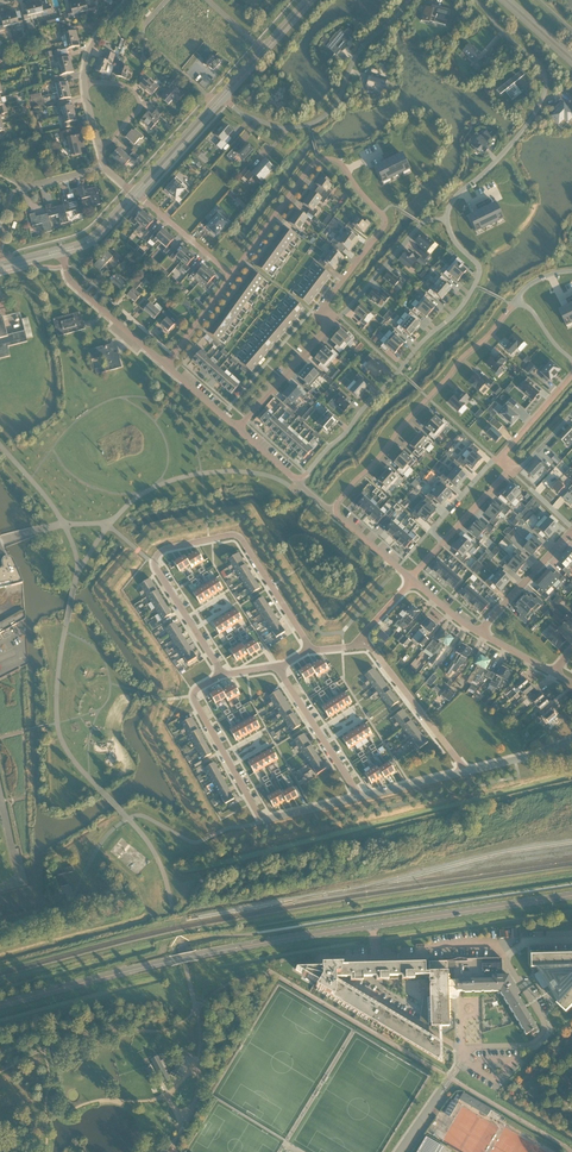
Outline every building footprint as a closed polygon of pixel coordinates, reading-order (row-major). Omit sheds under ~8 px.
[(91,7),(87,8),(85,0),(83,0),(77,2),(80,13),(85,12),(86,15),(93,13),(91,7)] [(33,3),(36,15),(41,14),(42,16),(48,15),(48,14),(47,10),(46,8),(42,9),(40,1),(33,3)] [(75,15),(80,13),(77,2),(69,4),(71,11),(67,12),(69,19),(75,18),(75,15)] [(30,16),(36,15),(33,3),(25,5),(27,13),(23,14),(25,21),(31,19),(30,16)] [(425,7),(421,22),(422,22),(422,19),(426,20),(427,21),(427,20),(430,21),(430,19),(439,22),(438,24),(445,26),(449,10),(435,7),(434,9),(431,8),(425,7)] [(8,14),(11,26),(16,25),(17,27),(23,26),(22,19),(18,20),(16,12),(8,14)] [(11,26),(8,14),(0,16),(2,24),(0,24),(0,32),(6,30),(6,27),(11,26)] [(46,20),(47,24),(56,22),(56,23),(59,22),(59,23),(64,22),(63,17),(60,16),(55,17),(55,18),(46,20)] [(66,41),(78,39),(76,31),(68,33),(67,29),(60,31),(62,37),(65,36),(66,41)] [(330,43),(326,47),(336,55),(345,44),(346,45),(350,40),(345,35),(345,34),(340,30),(337,34),(336,33),(329,42),(330,43)] [(65,50),(80,46),(78,39),(66,41),(63,42),(65,50)] [(463,50),(462,52),(465,54),(473,62),(480,54),(469,44),(463,50)] [(109,64),(112,65),(115,55),(107,52),(105,60),(99,58),(95,71),(99,72),(99,73),(105,75),(109,64)] [(206,52),(201,57),(206,61),(203,65),(208,69),(209,67),(213,71),(217,66),(218,66),(219,65),(221,64),(221,63),(221,62),(216,58),(215,57),(214,58),(206,52)] [(60,68),(72,65),(70,57),(62,59),(61,55),(55,57),(56,63),(59,63),(60,68)] [(126,79),(129,69),(123,67),(124,63),(125,59),(118,57),(117,61),(115,68),(119,69),(117,77),(126,79)] [(480,61),(473,68),(476,72),(477,72),(484,64),(480,61)] [(59,76),(74,72),(72,65),(60,68),(62,73),(59,74),(59,76)] [(371,69),(366,87),(373,89),(375,83),(381,85),(383,78),(378,76),(379,72),(371,69)] [(514,77),(500,88),(503,92),(505,90),(505,91),(512,100),(512,101),(521,94),(521,93),(521,94),(514,86),(513,86),(512,85),(517,81),(514,77)] [(149,81),(146,78),(139,86),(145,92),(147,90),(152,95),(159,87),(150,79),(149,81)] [(58,93),(69,90),(67,82),(60,84),(59,80),(52,82),(53,88),(56,88),(58,93)] [(177,85),(171,80),(166,85),(171,90),(166,95),(165,95),(161,99),(169,105),(175,99),(178,102),(182,97),(179,93),(180,92),(174,87),(177,85)] [(58,105),(64,104),(64,100),(71,98),(69,90),(58,93),(59,99),(56,100),(58,105)] [(40,91),(30,93),(31,100),(42,97),(40,91)] [(550,117),(558,125),(564,119),(566,117),(570,120),(571,118),(571,112),(568,108),(569,106),(561,99),(555,104),(556,104),(559,108),(556,111),(550,117)] [(63,116),(75,113),(73,106),(65,108),(64,104),(58,105),(59,111),(62,111),(63,116)] [(162,114),(157,110),(154,113),(154,114),(153,116),(149,112),(141,121),(151,130),(159,121),(157,119),(158,117),(158,118),(162,114)] [(64,128),(70,127),(69,123),(77,121),(75,113),(63,116),(65,121),(62,122),(64,128)] [(0,124),(0,133),(1,132),(2,137),(8,135),(7,128),(4,129),(3,124),(0,124)] [(224,124),(215,135),(221,141),(217,146),(221,150),(229,141),(226,138),(232,131),(224,124)] [(144,137),(135,130),(133,132),(132,131),(126,138),(135,145),(140,139),(141,140),(144,137)] [(72,138),(70,131),(60,133),(62,142),(67,140),(72,158),(82,155),(79,146),(84,145),(81,135),(72,138)] [(490,141),(493,138),(486,131),(483,135),(490,141)] [(489,145),(481,137),(472,146),(476,149),(475,150),(478,153),(479,153),(482,155),(486,151),(484,150),(489,145)] [(253,150),(245,143),(238,150),(235,147),(227,156),(232,161),(237,155),(243,160),(253,150)] [(117,162),(123,168),(131,159),(119,149),(112,156),(118,161),(117,162)] [(388,162),(376,168),(383,183),(409,170),(402,155),(399,156),(395,150),(385,155),(388,162)] [(139,164),(142,160),(133,152),(130,156),(139,164)] [(202,166),(195,159),(193,162),(200,169),(202,166)] [(261,181),(273,168),(264,160),(254,171),(251,169),(242,179),(245,182),(247,181),(248,182),(254,176),(261,181)] [(224,177),(217,170),(214,173),(222,180),(224,177)] [(321,194),(327,198),(332,192),(328,190),(331,186),(326,182),(328,179),(324,176),(322,179),(321,179),(317,185),(324,191),(321,194)] [(165,191),(175,201),(178,197),(182,200),(188,193),(185,190),(187,188),(176,178),(165,191)] [(81,200),(91,197),(93,207),(101,205),(96,188),(85,191),(84,187),(78,188),(78,189),(80,197),(81,200)] [(74,198),(68,200),(68,196),(62,197),(64,206),(65,209),(66,213),(76,211),(77,216),(85,214),(81,200),(80,197),(78,189),(72,190),(74,198)] [(229,195),(236,201),(238,198),(231,192),(229,195)] [(327,198),(321,194),(319,197),(312,192),(307,198),(317,205),(320,202),(323,204),(327,198)] [(315,209),(317,205),(307,198),(303,205),(310,210),(307,213),(314,217),(318,211),(315,209)] [(481,211),(469,217),(477,232),(503,220),(495,204),(492,206),(489,199),(478,205),(481,211)] [(191,200),(184,208),(188,211),(187,211),(191,215),(191,214),(195,217),(198,214),(201,217),(207,210),(200,204),(198,206),(191,200)] [(64,206),(52,209),(51,205),(46,206),(48,215),(49,218),(58,215),(61,225),(69,223),(66,213),(65,209),(64,206)] [(222,212),(217,207),(206,219),(211,223),(207,227),(211,231),(210,231),(211,232),(211,233),(214,236),(215,235),(216,236),(223,228),(224,229),(227,225),(226,224),(227,223),(218,216),(222,212)] [(309,223),(311,221),(298,211),(294,217),(303,224),(306,221),(309,223)] [(140,225),(148,217),(142,212),(137,218),(134,216),(129,222),(134,226),(137,223),(140,225)] [(48,215),(36,218),(35,214),(30,215),(33,227),(42,224),(45,234),(52,232),(49,218),(48,215)] [(146,236),(150,231),(148,228),(153,222),(148,217),(140,225),(143,228),(140,232),(146,236)] [(299,231),(303,224),(294,217),(289,224),(299,231)] [(335,217),(328,226),(332,229),(339,221),(335,217)] [(368,223),(364,219),(362,222),(357,218),(354,222),(351,220),(347,226),(353,230),(355,227),(362,232),(367,226),(366,225),(368,223)] [(296,245),(291,241),(295,236),(284,228),(278,236),(289,244),(294,247),(296,245)] [(352,245),(357,239),(344,229),(342,231),(345,234),(343,237),(352,245)] [(154,234),(149,240),(155,244),(158,241),(161,244),(168,235),(163,230),(157,237),(154,234)] [(128,238),(121,231),(117,235),(125,241),(128,238)] [(415,242),(427,252),(434,244),(422,234),(415,242)] [(166,254),(171,249),(168,247),(174,240),(168,235),(161,244),(166,248),(163,252),(166,254)] [(286,249),(289,244),(278,236),(273,243),(284,251),(289,255),(290,253),(286,249)] [(348,251),(352,245),(343,237),(338,244),(348,251)] [(280,257),(284,251),(273,243),(267,251),(278,259),(283,262),(285,260),(280,257)] [(338,263),(343,257),(336,252),(338,249),(332,244),(328,250),(331,253),(328,256),(338,263)] [(137,252),(143,257),(146,253),(140,248),(137,252)] [(181,262),(189,253),(183,249),(178,255),(175,252),(170,258),(173,260),(176,257),(181,262)] [(430,255),(422,249),(418,254),(426,260),(430,255)] [(275,264),(278,259),(267,251),(262,258),(273,266),(278,270),(279,268),(275,264)] [(94,266),(102,273),(106,268),(108,270),(110,268),(106,265),(112,258),(118,263),(122,258),(116,253),(112,257),(107,252),(94,266)] [(399,260),(409,269),(416,261),(406,252),(399,260)] [(186,273),(191,267),(189,265),(194,258),(189,253),(181,262),(184,264),(181,268),(186,273)] [(333,270),(338,263),(328,256),(326,260),(323,257),(318,263),(324,268),(327,264),(333,270)] [(416,262),(423,268),(427,263),(420,257),(416,262)] [(269,272),(273,266),(262,258),(256,266),(267,274),(272,277),(274,275),(269,272)] [(450,267),(462,276),(466,271),(461,266),(463,263),(457,258),(450,267)] [(115,271),(118,274),(124,267),(121,264),(115,271)] [(202,280),(209,272),(204,267),(198,273),(195,271),(190,276),(193,278),(193,279),(196,275),(202,280)] [(451,277),(457,282),(462,276),(450,267),(443,275),(449,279),(451,277)] [(309,271),(314,275),(325,284),(331,276),(319,268),(315,273),(311,269),(309,271)] [(264,289),(259,285),(263,280),(252,271),(246,279),(258,287),(263,291),(264,289)] [(207,291),(212,285),(209,283),(215,277),(209,272),(202,280),(207,285),(204,288),(207,291)] [(399,276),(397,279),(389,272),(384,279),(394,287),(399,281),(403,284),(405,281),(399,276)] [(111,281),(122,291),(127,285),(116,275),(111,281)] [(320,291),(325,284),(314,275),(310,280),(305,276),(303,279),(308,282),(320,291)] [(437,287),(446,294),(450,289),(445,284),(447,282),(442,277),(434,285),(437,287)] [(135,302),(141,296),(135,291),(139,286),(143,282),(138,278),(128,289),(131,292),(128,296),(135,302)] [(254,293),(258,287),(246,279),(241,287),(252,295),(257,298),(259,296),(254,293)] [(314,298),(320,291),(308,282),(304,287),(300,284),(298,286),(303,289),(314,298)] [(248,300),(252,295),(241,287),(235,294),(247,303),(252,306),(253,304),(248,300)] [(441,300),(446,294),(437,287),(433,292),(430,290),(427,293),(433,298),(436,295),(441,300)] [(308,305),(314,298),(303,289),(299,294),(294,291),(293,293),(297,296),(297,297),(308,305)] [(374,290),(368,296),(372,300),(371,301),(374,304),(375,302),(378,305),(381,307),(385,303),(389,297),(384,293),(382,296),(374,290)] [(243,308),(247,303),(235,294),(230,302),(241,310),(246,314),(248,311),(243,308)] [(430,313),(435,307),(429,302),(432,300),(426,295),(419,303),(430,313)] [(149,304),(144,310),(154,320),(160,313),(160,312),(163,309),(157,303),(154,307),(152,305),(157,300),(152,296),(147,302),(149,304)] [(288,308),(298,317),(304,310),(293,301),(289,305),(285,302),(283,304),(288,308)] [(237,315),(241,310),(230,302),(224,309),(236,318),(241,321),(242,319),(237,315)] [(419,303),(412,311),(417,316),(420,313),(426,318),(430,313),(419,303)] [(360,322),(365,327),(367,324),(364,321),(370,314),(360,305),(354,313),(362,319),(360,322)] [(560,310),(568,326),(571,324),(571,305),(560,310)] [(292,324),(298,317),(288,308),(283,312),(279,308),(277,310),(282,314),(292,324)] [(232,323),(236,318),(224,309),(219,317),(230,325),(235,329),(237,327),(232,323)] [(161,325),(168,332),(174,325),(169,320),(173,315),(168,310),(163,316),(167,319),(161,325)] [(85,330),(83,322),(80,312),(53,320),(58,337),(85,330)] [(410,313),(403,321),(415,331),(419,325),(414,320),(416,318),(410,313)] [(287,330),(292,324),(282,314),(278,319),(273,315),(271,317),(276,321),(287,330)] [(27,342),(25,331),(7,336),(3,317),(0,318),(0,359),(10,357),(8,347),(27,342)] [(226,331),(230,325),(219,317),(213,325),(225,333),(230,336),(231,334),(226,331)] [(281,337),(287,330),(276,321),(272,326),(267,322),(265,324),(270,328),(281,337)] [(415,331),(403,321),(396,329),(402,334),(404,331),(410,336),(415,331)] [(221,338),(225,333),(213,325),(208,332),(219,341),(219,340),(224,344),(226,342),(221,338)] [(275,344),(281,337),(270,328),(266,333),(261,329),(260,331),(264,335),(275,344)] [(340,330),(336,335),(347,345),(354,337),(348,332),(346,335),(340,330)] [(395,331),(392,334),(388,339),(399,349),(404,344),(398,339),(400,336),(395,331)] [(510,343),(505,349),(511,355),(517,349),(524,343),(514,334),(508,340),(510,343)] [(269,351),(275,344),(264,335),(260,340),(256,336),(254,338),(258,342),(269,351)] [(336,335),(331,341),(336,346),(334,348),(340,353),(347,345),(336,335)] [(388,339),(380,347),(386,352),(389,349),(394,354),(399,349),(388,339)] [(263,358),(269,351),(258,342),(254,346),(250,343),(248,345),(252,349),(263,358)] [(97,375),(122,368),(117,351),(114,352),(112,344),(89,350),(91,360),(104,357),(107,367),(95,370),(97,375)] [(330,353),(324,348),(320,353),(331,363),(338,355),(332,350),(330,353)] [(257,365),(263,358),(252,349),(248,353),(244,349),(242,351),(247,355),(257,365)] [(197,365),(204,357),(199,352),(192,360),(197,365)] [(320,353),(315,359),(320,364),(318,366),(327,375),(330,372),(326,368),(331,363),(320,353)] [(492,357),(485,364),(496,373),(502,366),(501,365),(506,360),(500,354),(495,359),(492,357)] [(251,372),(257,365),(247,355),(242,360),(238,356),(236,358),(241,362),(251,372)] [(375,377),(378,375),(379,375),(382,372),(381,371),(381,370),(373,363),(376,360),(370,355),(364,361),(368,365),(365,368),(375,377)] [(202,369),(209,361),(204,357),(197,365),(202,369)] [(207,373),(214,365),(209,361),(202,369),(207,373)] [(542,366),(538,371),(544,376),(542,379),(546,382),(548,380),(550,381),(553,377),(554,378),(557,374),(556,374),(559,370),(556,367),(556,366),(551,362),(551,363),(550,362),(545,369),(542,366)] [(530,363),(523,370),(529,375),(535,368),(530,363)] [(212,378),(219,369),(214,365),(207,373),(212,378)] [(309,366),(304,371),(315,381),(320,376),(322,378),(325,375),(318,370),(316,372),(309,366)] [(216,382),(224,373),(219,369),(212,378),(216,382)] [(304,371),(300,377),(306,383),(304,385),(311,391),(313,389),(310,386),(315,381),(304,371)] [(221,386),(229,378),(224,373),(216,382),(221,386)] [(354,381),(347,388),(350,391),(357,398),(366,387),(361,382),(364,378),(358,374),(353,380),(354,381)] [(468,382),(478,391),(485,384),(489,387),(493,384),(486,377),(482,381),(475,374),(468,382)] [(226,390),(233,382),(229,378),(221,386),(226,390)] [(527,384),(522,391),(533,400),(539,393),(532,387),(535,384),(528,378),(524,382),(527,384)] [(231,395),(238,386),(233,382),(226,390),(231,395)] [(334,383),(331,386),(337,391),(340,388),(334,383)] [(287,390),(298,400),(300,398),(303,401),(305,398),(307,399),(310,396),(301,388),(298,391),(292,385),(287,390)] [(298,400),(287,390),(282,396),(289,402),(286,405),(295,413),(298,409),(296,408),(299,405),(296,402),(298,400)] [(319,391),(314,397),(317,400),(322,394),(319,391)] [(346,397),(341,392),(338,395),(341,397),(338,401),(334,397),(328,405),(334,410),(337,407),(344,412),(350,405),(345,401),(344,400),(346,397)] [(455,395),(448,403),(458,412),(462,415),(467,409),(464,406),(465,405),(463,403),(468,398),(463,393),(458,398),(455,395)] [(508,402),(498,413),(504,419),(503,419),(507,423),(508,422),(511,425),(518,418),(511,411),(514,408),(508,402)] [(327,432),(335,422),(331,418),(334,415),(328,410),(324,416),(326,418),(320,425),(327,432)] [(271,415),(267,412),(260,421),(265,425),(272,417),(274,415),(273,413),(271,415)] [(270,429),(277,421),(272,417),(265,425),(270,429)] [(441,432),(448,424),(443,419),(440,422),(435,417),(430,423),(441,432)] [(275,434),(282,425),(277,421),(270,429),(275,434)] [(275,434),(279,438),(287,430),(290,426),(285,422),(282,425),(275,434)] [(497,422),(493,426),(498,431),(502,426),(497,422)] [(434,440),(441,432),(430,423),(425,428),(431,433),(429,436),(434,440)] [(558,438),(565,445),(566,445),(565,444),(571,438),(571,428),(570,426),(558,438)] [(492,427),(486,434),(496,443),(502,436),(492,427)] [(284,442),(292,434),(287,430),(279,438),(284,442)] [(289,446),(296,438),(292,434),(284,442),(289,446)] [(425,450),(433,442),(427,437),(425,440),(419,435),(414,440),(425,450)] [(294,451),(301,442),(296,438),(289,446),(294,451)] [(418,458),(425,450),(414,440),(410,446),(415,451),(413,453),(418,458)] [(299,455),(306,447),(301,442),(294,451),(299,455)] [(467,450),(464,453),(477,464),(482,459),(476,454),(479,451),(472,444),(467,450)] [(299,455),(304,459),(311,451),(313,449),(308,445),(306,447),(299,455)] [(410,468),(417,460),(411,455),(409,458),(403,453),(399,458),(410,468)] [(462,456),(457,462),(464,468),(466,465),(472,470),(477,464),(464,453),(462,456)] [(402,476),(410,468),(399,458),(394,463),(399,468),(397,471),(402,476)] [(454,461),(450,467),(452,469),(450,472),(461,482),(466,477),(458,469),(460,466),(454,461)] [(532,466),(526,472),(533,479),(543,469),(547,473),(550,469),(542,462),(539,465),(535,461),(531,465),(532,466)] [(394,486),(401,478),(395,473),(393,475),(387,471),(383,476),(394,486)] [(445,472),(440,478),(445,482),(447,480),(457,488),(461,482),(450,472),(447,475),(445,472)] [(387,494),(394,486),(383,476),(378,481),(384,486),(381,489),(387,494)] [(559,494),(565,487),(562,485),(564,483),(559,479),(556,482),(557,483),(552,488),(559,494)] [(441,480),(436,486),(439,488),(436,491),(446,499),(451,494),(444,488),(446,485),(441,480)] [(510,485),(505,490),(515,499),(517,500),(522,495),(510,485)] [(505,490),(500,496),(510,504),(515,499),(505,490)] [(431,491),(426,497),(431,501),(434,498),(441,505),(446,499),(436,491),(434,494),(431,491)] [(363,492),(358,497),(361,500),(366,495),(363,492)] [(364,497),(356,506),(361,511),(369,502),(364,497)] [(426,498),(421,504),(424,506),(422,509),(431,517),(435,512),(430,507),(433,504),(426,498)] [(533,498),(525,507),(529,510),(536,501),(533,498)] [(369,502),(361,511),(366,515),(374,507),(369,502)] [(494,502),(489,508),(498,516),(502,519),(505,516),(510,510),(503,504),(500,507),(494,502)] [(374,507),(366,515),(371,520),(379,511),(374,507)] [(489,508),(484,513),(491,519),(489,522),(494,526),(499,521),(496,519),(498,516),(489,508)] [(416,510),(412,515),(417,520),(420,517),(426,523),(431,517),(422,509),(419,512),(416,510)] [(379,511),(371,520),(377,525),(385,516),(379,511)] [(544,516),(540,521),(543,524),(553,533),(558,528),(548,519),(544,516)] [(392,522),(384,531),(389,536),(397,527),(400,523),(395,519),(392,523),(392,522)] [(478,520),(473,526),(482,534),(484,535),(486,532),(489,535),(494,529),(488,524),(486,527),(478,520)] [(397,527),(389,536),(394,540),(402,531),(405,527),(401,523),(397,527)] [(536,527),(533,530),(538,534),(541,532),(548,539),(553,533),(543,524),(539,529),(536,527)] [(473,526),(468,531),(480,541),(482,539),(480,536),(482,534),(473,526)] [(402,531),(394,540),(399,545),(407,536),(402,531)] [(407,536),(399,545),(404,549),(412,540),(407,536)] [(534,537),(529,542),(538,550),(543,545),(534,537)] [(462,538),(457,543),(467,552),(469,553),(473,548),(476,550),(478,547),(473,542),(470,545),(462,538)] [(529,542),(524,547),(533,556),(538,550),(529,542)] [(457,543),(452,549),(460,555),(457,558),(462,562),(467,557),(464,555),(467,552),(457,543)] [(514,557),(512,560),(521,568),(526,563),(519,557),(522,554),(517,550),(512,555),(514,557)] [(197,551),(191,554),(198,565),(204,561),(197,551)] [(228,568),(242,559),(238,553),(229,559),(232,564),(231,565),(230,564),(227,566),(228,568)] [(191,554),(186,558),(190,565),(192,569),(198,565),(191,554)] [(564,555),(562,558),(561,558),(559,560),(558,561),(565,568),(563,571),(570,577),(571,575),(571,573),(568,569),(571,566),(571,567),(571,562),(564,555)] [(184,556),(180,559),(185,568),(190,565),(186,558),(184,556)] [(25,619),(23,584),(13,562),(12,560),(10,559),(8,559),(6,559),(4,561),(3,562),(3,564),(3,566),(4,570),(0,571),(0,634),(25,619)] [(180,559),(174,563),(179,572),(185,568),(180,559)] [(245,565),(246,565),(242,559),(228,568),(230,570),(233,568),(232,567),(233,566),(236,571),(245,565)] [(507,561),(504,563),(516,574),(521,568),(512,560),(509,563),(507,561)] [(441,562),(433,571),(438,576),(446,567),(441,562)] [(249,571),(245,565),(236,571),(240,577),(249,571)] [(446,567),(438,576),(443,581),(451,572),(446,567)] [(497,569),(495,572),(498,574),(495,577),(505,586),(510,580),(497,569)] [(244,583),(252,577),(249,571),(240,577),(244,583)] [(549,571),(543,578),(552,587),(559,580),(563,583),(565,580),(559,575),(556,578),(549,571)] [(451,572),(443,581),(448,585),(456,576),(451,572)] [(456,576),(448,585),(453,590),(461,581),(456,576)] [(247,588),(256,583),(252,577),(244,583),(247,588)] [(488,580),(485,583),(490,587),(492,584),(500,591),(505,586),(495,577),(490,582),(488,580)] [(216,578),(210,582),(217,593),(223,589),(216,578)] [(543,578),(536,585),(544,592),(541,595),(547,600),(550,598),(546,594),(552,587),(543,578)] [(140,593),(154,585),(150,579),(140,585),(143,589),(142,590),(142,589),(139,591),(140,593)] [(210,582),(204,586),(211,596),(217,593),(210,582)] [(251,594),(260,589),(256,583),(247,588),(251,594)] [(157,591),(154,585),(140,593),(141,595),(144,593),(145,592),(148,597),(157,591)] [(204,586),(199,589),(206,600),(211,596),(204,586)] [(468,587),(460,596),(465,600),(473,591),(468,587)] [(199,589),(193,593),(200,604),(206,600),(199,589)] [(160,597),(157,591),(148,597),(151,602),(160,597)] [(473,591),(465,600),(470,605),(478,596),(473,591)] [(521,601),(531,610),(536,606),(539,609),(544,604),(537,598),(535,600),(533,599),(532,600),(527,595),(521,601)] [(478,596),(470,605),(475,609),(483,600),(478,596)] [(155,608),(164,603),(160,597),(151,602),(155,608)] [(257,609),(266,603),(263,597),(254,603),(257,609)] [(483,600),(475,609),(480,614),(488,605),(483,600)] [(519,617),(526,623),(530,618),(527,615),(531,610),(521,601),(516,607),(521,612),(520,613),(522,615),(519,617)] [(159,614),(168,608),(164,603),(155,608),(159,614)] [(261,615),(270,609),(266,603),(257,609),(261,615)] [(399,620),(395,624),(399,627),(416,608),(411,604),(404,612),(406,614),(400,621),(399,620)] [(163,620),(171,614),(168,608),(159,614),(163,620)] [(413,620),(420,612),(416,608),(399,627),(396,631),(399,633),(405,625),(407,627),(413,620)] [(236,609),(230,613),(237,623),(243,620),(236,609)] [(265,621),(274,615),(270,609),(261,615),(265,621)] [(230,613),(224,616),(231,627),(237,623),(230,613)] [(559,623),(563,619),(557,613),(553,618),(559,623)] [(563,621),(571,629),(571,614),(570,613),(564,620),(563,621)] [(269,627),(277,621),(274,615),(265,621),(269,627)] [(224,616),(218,620),(225,631),(231,627),(224,616)] [(412,639),(415,642),(432,622),(427,618),(421,626),(423,628),(420,630),(412,639)] [(218,620),(212,624),(219,635),(225,631),(218,620)] [(272,632),(281,627),(277,621),(269,627),(272,632)] [(417,646),(419,644),(422,647),(429,640),(424,636),(428,632),(430,634),(437,626),(432,622),(415,642),(414,643),(417,646)] [(169,635),(178,629),(174,623),(165,629),(169,635)] [(556,646),(559,649),(566,641),(556,632),(559,630),(552,624),(548,628),(554,633),(548,639),(553,643),(553,645),(555,646),(556,646)] [(276,638),(285,633),(281,627),(272,632),(276,638)] [(173,641),(182,635),(178,629),(169,635),(173,641)] [(376,636),(386,643),(390,638),(380,630),(376,636)] [(434,656),(449,635),(444,632),(438,640),(440,642),(438,645),(433,640),(425,650),(434,656)] [(399,643),(404,637),(400,634),(395,640),(399,643)] [(176,646),(185,641),(182,635),(173,641),(176,646)] [(447,647),(454,639),(449,635),(434,656),(431,658),(429,661),(428,662),(432,665),(440,654),(441,651),(445,646),(447,647)] [(400,643),(405,647),(411,641),(406,637),(400,643)] [(254,640),(249,644),(255,653),(260,649),(254,640)] [(180,652),(189,647),(185,641),(176,646),(180,652)] [(242,643),(236,647),(243,658),(248,654),(243,647),(244,647),(242,643)] [(244,647),(243,647),(248,654),(249,656),(255,653),(249,644),(244,647)] [(457,662),(467,647),(462,644),(456,653),(459,654),(455,661),(452,662),(445,673),(449,676),(451,671),(457,662)] [(184,658),(193,652),(189,647),(180,652),(184,658)] [(236,647),(230,651),(237,662),(243,658),(236,647)] [(456,674),(460,666),(464,665),(467,661),(466,659),(472,650),(467,647),(457,662),(451,671),(456,674)] [(188,664),(196,658),(193,652),(184,658),(188,664)] [(477,673),(485,658),(480,655),(475,664),(477,665),(476,667),(474,672),(471,674),(467,682),(471,684),(477,673)] [(478,690),(480,685),(478,684),(486,670),(490,661),(485,658),(477,673),(471,684),(470,685),(478,690)] [(322,659),(316,663),(323,673),(329,670),(322,659)] [(360,674),(374,664),(372,662),(366,666),(364,663),(352,671),(356,677),(358,676),(360,679),(363,677),(360,674)] [(316,663),(310,666),(315,674),(317,677),(323,673),(316,663)] [(309,665),(304,668),(310,677),(315,674),(310,666),(309,665)] [(496,689),(507,669),(501,667),(497,676),(498,677),(495,683),(491,681),(487,689),(491,692),(495,688),(496,689)] [(304,668),(299,672),(304,681),(310,677),(304,668)] [(365,684),(378,674),(374,668),(365,675),(368,680),(367,681),(366,680),(364,682),(365,684)] [(507,681),(512,672),(507,669),(496,689),(499,691),(505,680),(507,681)] [(373,686),(382,679),(378,674),(365,684),(366,686),(369,684),(369,683),(370,682),(373,686)] [(373,695),(386,685),(382,679),(373,686),(377,691),(375,691),(372,693),(373,695)] [(529,684),(524,679),(519,684),(516,681),(511,685),(506,690),(509,693),(514,688),(516,690),(518,688),(520,691),(529,684)] [(234,684),(227,688),(233,699),(240,695),(234,684)] [(527,699),(530,697),(528,694),(533,689),(529,684),(520,691),(523,694),(521,696),(522,698),(518,702),(521,705),(527,700),(527,699)] [(390,691),(391,690),(386,685),(373,695),(375,697),(378,694),(377,694),(378,693),(382,697),(390,691)] [(222,690),(222,691),(226,698),(228,702),(233,699),(227,688),(222,690)] [(221,689),(215,692),(221,701),(226,698),(222,691),(222,690),(221,689)] [(269,705),(283,696),(279,690),(269,696),(272,701),(271,702),(270,701),(267,703),(269,705)] [(445,691),(441,695),(444,698),(445,699),(449,701),(455,693),(451,690),(448,693),(445,691)] [(394,696),(390,691),(382,697),(386,703),(394,696)] [(215,692),(210,695),(215,704),(221,701),(215,692)] [(345,692),(339,696),(346,707),(352,703),(345,692)] [(536,706),(544,698),(540,693),(534,698),(532,695),(530,697),(527,699),(527,700),(531,704),(533,703),(536,706)] [(277,708),(286,702),(283,696),(269,705),(270,707),(273,705),(273,704),(274,703),(277,708)] [(339,696),(333,700),(340,710),(346,707),(339,696)] [(390,708),(399,702),(394,696),(386,703),(390,708)] [(537,719),(539,717),(541,716),(544,713),(546,711),(543,708),(549,704),(544,698),(536,706),(539,709),(537,711),(538,712),(534,715),(534,716),(532,718),(534,721),(537,719)] [(333,700),(328,704),(334,714),(340,710),(333,700)] [(276,716),(290,707),(286,702),(277,708),(280,712),(278,713),(278,712),(275,714),(276,716)] [(328,704),(322,707),(329,718),(334,714),(328,704)] [(293,714),(294,713),(290,707),(276,716),(277,718),(281,716),(280,716),(281,715),(284,719),(293,714)] [(394,725),(407,715),(403,710),(394,717),(397,721),(396,722),(395,721),(393,723),(394,725)] [(556,716),(552,711),(546,716),(544,713),(541,716),(539,717),(537,719),(540,722),(542,721),(543,722),(545,721),(548,724),(554,718),(556,716)] [(297,720),(293,714),(284,719),(288,725),(297,720)] [(411,721),(407,715),(394,725),(395,727),(398,725),(398,724),(399,723),(402,728),(411,721)] [(254,716),(248,720),(254,731),(260,727),(254,716)] [(554,718),(548,724),(551,727),(549,728),(553,734),(558,729),(555,726),(561,721),(556,716),(554,718)] [(181,732),(195,724),(192,717),(182,723),(185,728),(183,729),(183,728),(180,730),(181,732)] [(248,720),(242,723),(248,734),(254,731),(248,720)] [(292,731),(301,726),(297,720),(288,725),(292,731)] [(415,727),(411,721),(402,728),(406,733),(415,727)] [(242,723),(236,727),(242,738),(248,734),(242,723)] [(198,730),(199,730),(195,724),(181,732),(182,734),(185,732),(185,731),(186,730),(189,735),(198,730)] [(365,724),(359,727),(366,738),(372,734),(365,724)] [(236,727),(230,730),(236,741),(242,738),(236,727)] [(359,727),(354,731),(360,742),(366,738),(359,727)] [(411,739),(419,732),(415,727),(406,733),(411,739)] [(201,736),(198,730),(189,735),(192,741),(201,736)] [(354,731),(348,735),(355,746),(360,742),(354,731)] [(415,744),(423,738),(419,732),(411,739),(415,744)] [(294,749),(308,740),(304,734),(294,740),(297,745),(296,745),(293,746),(294,749)] [(348,735),(342,739),(349,750),(355,746),(348,735)] [(196,747),(205,742),(201,736),(192,741),(196,747)] [(419,750),(428,743),(423,738),(415,744),(419,750)] [(311,746),(312,746),(308,740),(294,749),(295,751),(298,749),(298,748),(299,747),(302,752),(311,746)] [(199,753),(208,748),(205,742),(196,747),(199,753)] [(315,752),(311,746),(302,752),(306,757),(315,752)] [(195,767),(203,763),(201,760),(211,754),(208,748),(199,753),(201,757),(198,758),(199,760),(193,763),(195,767)] [(272,749),(266,752),(272,763),(278,760),(272,749)] [(266,752),(260,755),(266,766),(272,763),(266,752)] [(309,763),(318,758),(315,752),(306,757),(309,763)] [(260,755),(254,759),(260,770),(266,766),(260,755)] [(313,769),(322,763),(318,758),(309,763),(313,769)] [(254,759),(248,762),(254,773),(260,770),(254,759)] [(208,774),(217,769),(214,763),(205,768),(208,774)] [(317,775),(326,769),(322,763),(313,769),(317,775)] [(389,763),(383,766),(389,775),(395,772),(392,767),(389,763)] [(376,766),(370,770),(377,780),(383,777),(378,769),(379,769),(376,766)] [(379,769),(378,769),(383,777),(384,779),(384,778),(389,775),(383,766),(379,769)] [(211,780),(221,775),(217,769),(208,774),(211,780)] [(370,770),(364,774),(371,784),(377,780),(370,770)] [(215,786),(224,781),(221,775),(211,780),(215,786)] [(218,792),(227,787),(224,781),(215,786),(218,792)] [(221,798),(231,793),(227,787),(218,792),(221,798)] [(292,787),(287,790),(292,800),(298,797),(292,787)] [(280,790),(273,793),(280,804),(285,801),(281,794),(282,793),(280,790)] [(282,793),(281,794),(285,801),(286,803),(292,800),(287,790),(282,793)] [(225,805),(234,799),(231,793),(221,798),(225,805)] [(273,793),(267,797),(273,808),(280,804),(273,793)] [(58,876),(61,887),(68,885),(65,874),(58,876)] [(533,956),(534,968),(538,968),(540,971),(549,986),(560,1003),(558,1004),(567,1013),(571,1008),(571,955),(533,956)] [(502,975),(501,958),(467,959),(464,959),(463,959),(460,958),(459,958),(456,959),(455,960),(452,961),(448,961),(429,962),(429,965),(425,965),(425,962),(365,964),(365,961),(343,961),(339,974),(335,974),(335,978),(337,978),(350,977),(350,981),(357,981),(357,980),(363,980),(363,977),(376,976),(376,980),(389,980),(389,976),(402,976),(402,979),(414,979),(414,975),(430,975),(430,998),(423,998),(420,1020),(431,1027),(449,1026),(448,991),(457,990),(457,991),(463,991),(463,992),(465,992),(468,992),(468,993),(498,992),(500,993),(526,1035),(531,1032),(533,1035),(539,1031),(535,1025),(535,1023),(533,1023),(530,1017),(530,1015),(528,1014),(525,1009),(525,1006),(523,1006),(520,1001),(520,998),(518,998),(516,995),(520,993),(508,975),(502,975)] [(337,979),(337,978),(335,978),(335,974),(339,974),(343,961),(330,962),(330,965),(325,965),(321,965),(322,968),(304,969),(296,970),(295,970),(303,975),(317,984),(316,987),(320,989),(318,992),(364,1020),(366,1017),(438,1060),(442,1062),(442,1042),(337,979)] [(543,990),(549,986),(540,971),(534,975),(543,990)] [(177,1073),(187,1057),(184,1055),(174,1071),(177,1073)] [(151,1060),(158,1073),(165,1069),(158,1056),(151,1060)] [(165,1082),(170,1079),(165,1069),(158,1073),(160,1076),(162,1075),(165,1082)] [(492,1109),(464,1093),(462,1096),(458,1093),(454,1101),(452,1101),(445,1113),(450,1117),(458,1104),(460,1100),(488,1116),(492,1109)] [(417,1151),(442,1151),(444,1147),(426,1137),(417,1151)]
